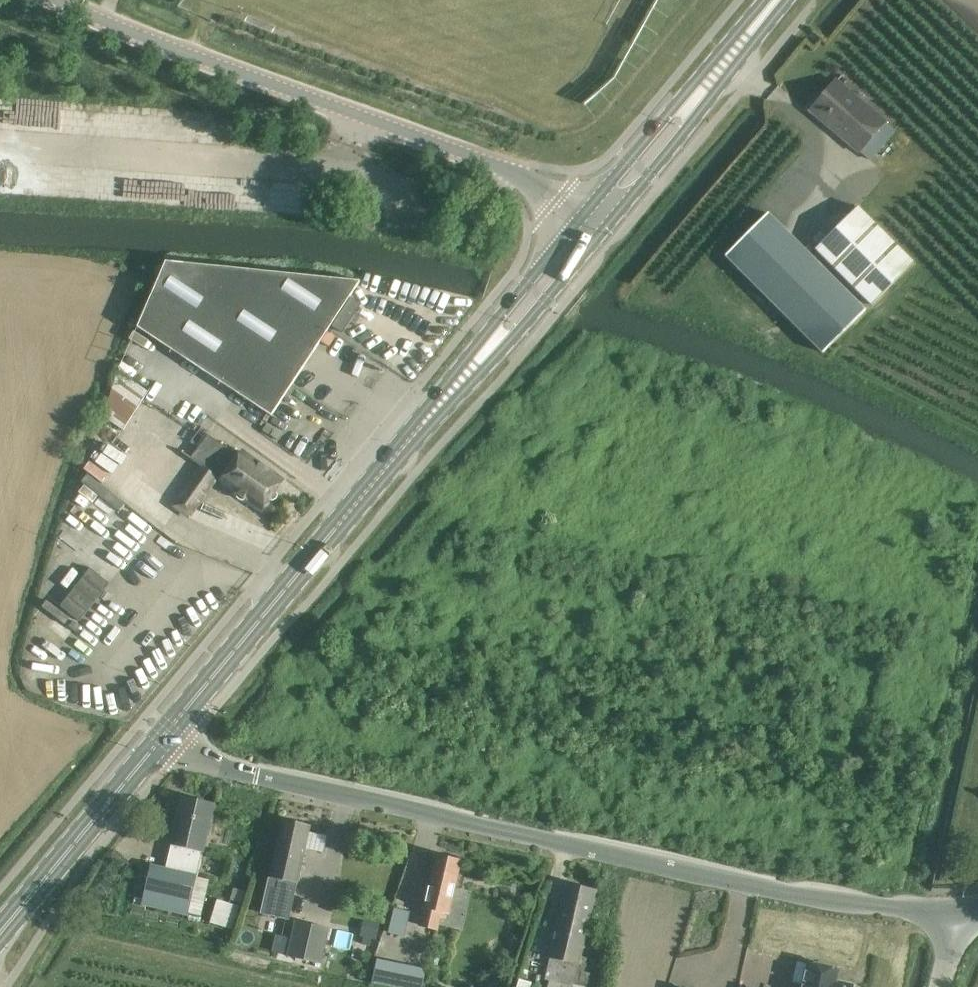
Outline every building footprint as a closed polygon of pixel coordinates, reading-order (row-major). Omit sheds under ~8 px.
[(809,110),(859,152),(885,121),(835,79),(809,110)] [(855,206),(812,248),(868,305),(911,263),(855,206)] [(823,354),(866,310),(769,213),(726,257),(823,354)] [(335,337),(326,332),(360,280),(165,261),(137,327),(271,416),(320,340),(329,346),(335,337)] [(351,298),(332,327),(342,334),(361,304),(351,298)] [(117,371),(102,416),(123,431),(148,391),(117,371)] [(208,434),(190,459),(200,466),(219,479),(261,510),(283,480),(240,450),(236,455),(208,434)] [(123,497),(115,503),(130,522),(138,516),(123,497)] [(72,644),(116,582),(91,563),(61,605),(68,610),(54,630),(72,644)] [(182,795),(166,868),(150,864),(141,904),(188,915),(197,875),(213,802),(182,795)] [(283,818),(269,878),(261,914),(289,920),(311,824),(283,818)] [(443,919),(445,913),(449,914),(461,859),(436,853),(420,925),(421,926),(416,947),(428,950),(433,928),(437,929),(439,918),(443,919)] [(550,957),(544,980),(549,981),(548,986),(572,986),(595,890),(567,883),(550,957)] [(222,884),(210,923),(233,929),(244,890),(222,884)] [(394,908),(389,931),(407,935),(413,913),(394,908)] [(380,923),(363,920),(360,936),(376,940),(380,923)] [(296,921),(287,955),(321,964),(329,929),(296,921)] [(797,963),(793,982),(804,984),(803,986),(853,986),(836,982),(839,970),(809,963),(808,965),(797,963)] [(402,986),(421,986),(424,974),(406,970),(402,986)] [(387,986),(390,986),(399,986),(401,977),(390,974),(387,986)]
